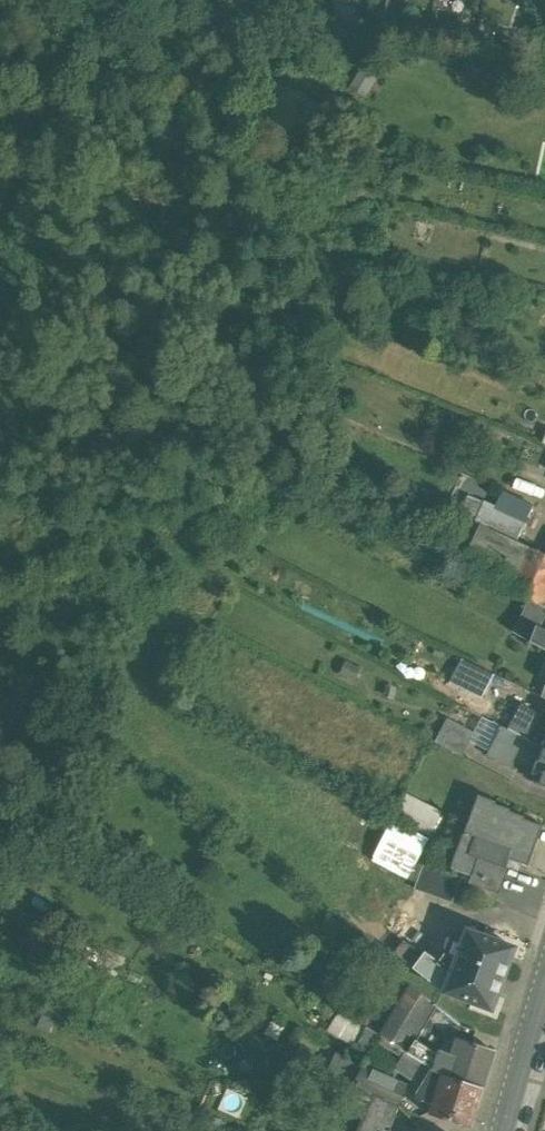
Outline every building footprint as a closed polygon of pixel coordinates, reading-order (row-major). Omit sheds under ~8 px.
[(436,10),(388,1),(383,29),(431,38),(436,10)] [(501,512),(484,503),(475,523),(483,527),(491,530),(493,526),(500,514),(501,512)] [(500,514),(493,526),(519,538),(525,526),(500,514)] [(469,520),(452,555),(466,561),(483,527),(475,523),(469,520)] [(519,538),(493,526),(491,530),(515,542),(517,542),(519,538)] [(491,530),(483,527),(466,561),(463,568),(495,584),(515,542),(491,530)] [(515,542),(495,584),(544,609),(544,556),(517,542),(515,542)] [(536,629),(524,622),(517,636),(531,643),(536,629)] [(536,629),(531,643),(544,650),(544,633),(536,629)] [(494,676),(474,665),(463,685),(483,696),(494,676)] [(522,705),(509,730),(529,740),(537,725),(542,716),(522,705)] [(475,734),(447,720),(435,742),(463,756),(475,734)] [(537,725),(529,740),(528,741),(534,745),(543,749),(544,745),(544,729),(537,725)] [(528,741),(503,728),(487,756),(511,768),(516,760),(537,766),(541,755),(532,751),(534,745),(528,741)] [(543,749),(534,745),(532,751),(541,755),(543,749)] [(543,749),(541,755),(537,766),(532,783),(544,787),(544,750),(543,749)] [(442,812),(407,795),(395,818),(430,836),(442,812)] [(496,803),(478,797),(465,834),(466,835),(454,870),(476,878),(474,883),(498,891),(506,869),(507,870),(510,861),(529,867),(543,827),(525,820),(525,818),(510,812),(511,810),(496,805),(496,803)] [(461,879),(424,866),(415,890),(452,904),(461,879)] [(514,949),(467,931),(455,963),(451,975),(444,994),(492,1011),(514,949)] [(455,963),(444,954),(437,965),(451,975),(455,963)] [(423,955),(412,969),(444,994),(451,975),(437,965),(423,955)] [(388,1026),(382,1037),(401,1050),(407,1039),(409,1040),(430,1003),(411,987),(388,1026)] [(388,1026),(376,1018),(368,1029),(382,1037),(388,1026)] [(409,1040),(407,1039),(401,1050),(434,1070),(438,1064),(435,1056),(409,1040)] [(495,1052),(459,1040),(447,1078),(484,1090),(495,1052)] [(405,1089),(364,1070),(356,1088),(397,1106),(405,1089)] [(447,1078),(444,1077),(431,1115),(472,1128),(484,1090),(447,1078)] [(218,1108),(238,1115),(245,1094),(225,1087),(218,1108)]
